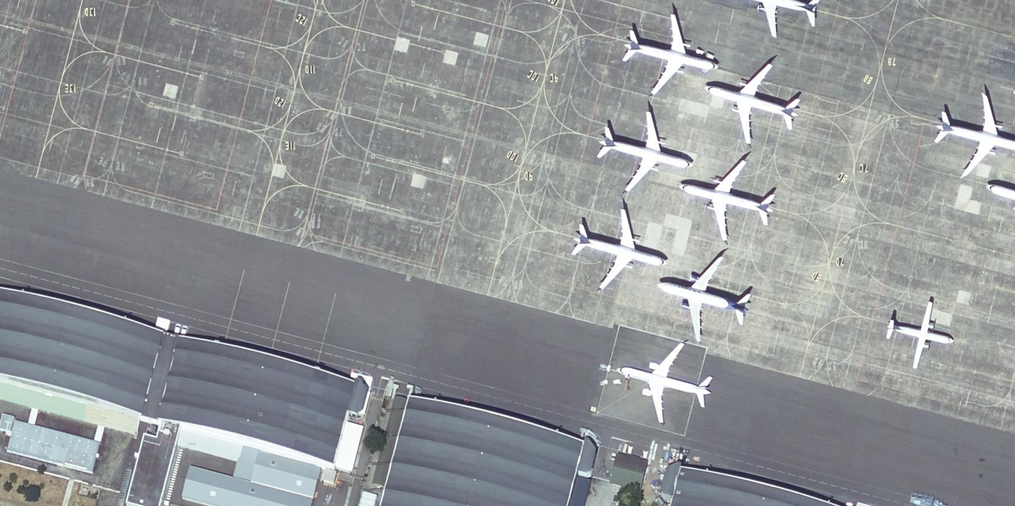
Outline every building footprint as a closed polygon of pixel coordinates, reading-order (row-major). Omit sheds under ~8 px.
[(171,341),(0,296),(0,384),(149,423),(171,341)] [(171,341),(149,423),(243,447),(334,471),(356,389),(171,341)] [(0,384),(0,398),(136,434),(137,428),(147,430),(149,423),(0,384)] [(408,403),(381,505),(569,505),(584,449),(408,403)] [(100,443),(15,421),(7,451),(61,465),(92,473),(100,443)] [(149,423),(147,430),(161,434),(159,440),(178,445),(240,461),(243,447),(149,423)] [(128,505),(162,505),(178,445),(159,440),(156,452),(143,449),(128,505)] [(321,470),(259,454),(251,485),(190,469),(183,498),(212,505),(311,505),(321,470)] [(610,485),(641,493),(649,463),(618,454),(610,485)] [(381,488),(386,469),(377,467),(372,485),(381,488)] [(680,474),(671,505),(803,505),(680,474)] [(376,496),(362,493),(359,505),(375,505),(376,496)]
